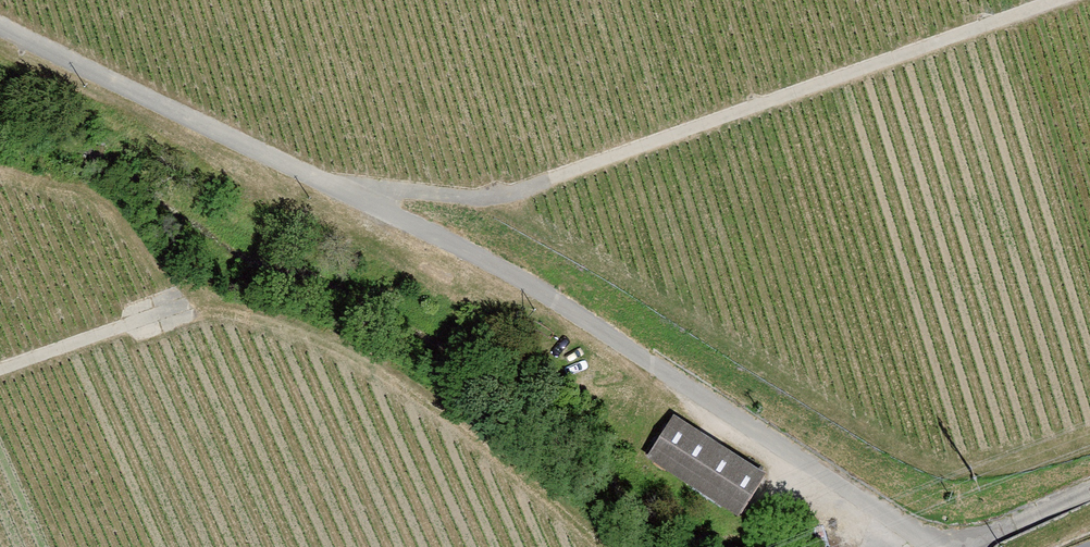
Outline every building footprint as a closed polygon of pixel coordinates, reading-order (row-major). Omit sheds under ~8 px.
[(680,418),(653,459),(743,516),(769,475),(680,418)]
